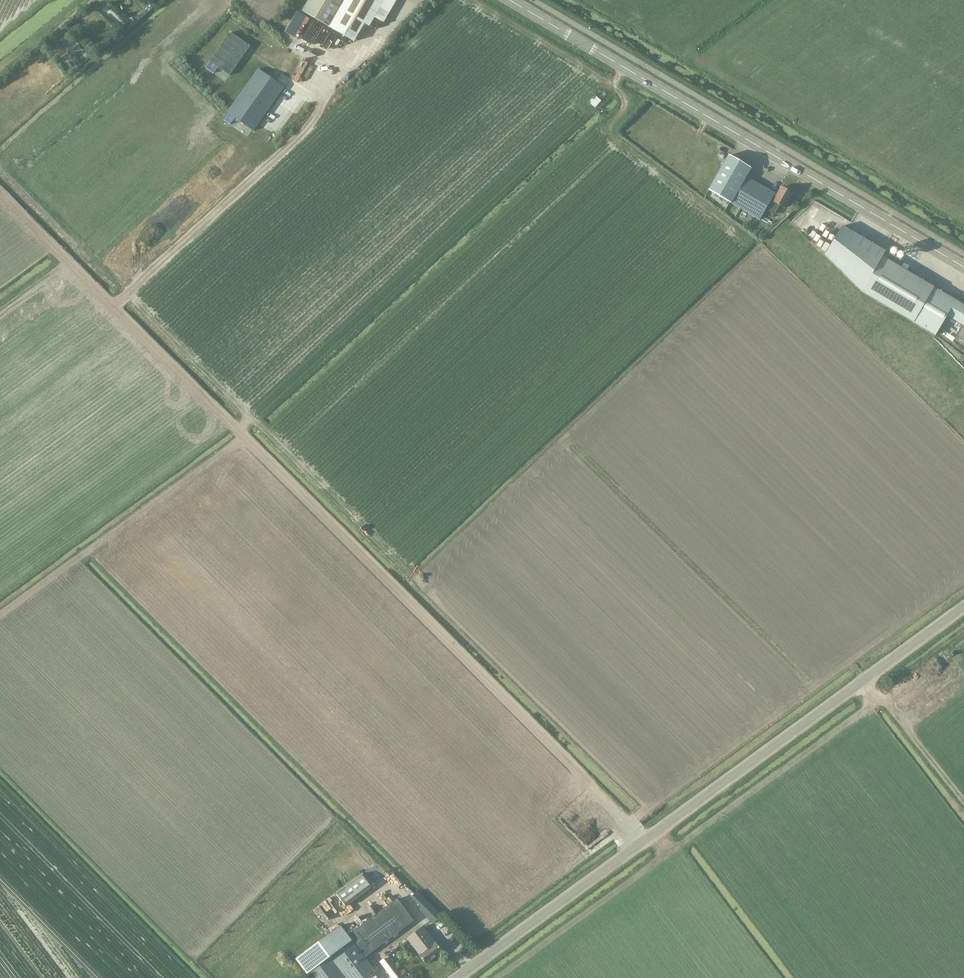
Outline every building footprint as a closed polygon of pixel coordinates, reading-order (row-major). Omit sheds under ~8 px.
[(301,11),(327,26),(343,0),(307,0),(301,11)] [(389,12),(379,6),(383,0),(345,0),(329,27),(354,41),(364,22),(369,25),(374,16),(383,21),(389,12)] [(230,32),(209,62),(229,75),(250,46),(230,32)] [(227,114),(239,122),(270,78),(258,69),(227,114)] [(283,87),(270,78),(239,122),(252,131),(283,87)] [(600,101),(593,95),(588,101),(594,108),(600,101)] [(777,191),(769,186),(767,189),(745,176),(750,168),(728,154),(707,190),(759,220),(765,209),(774,214),(779,205),(784,209),(793,193),(780,186),(777,191)] [(946,316),(961,325),(954,338),(963,344),(963,306),(933,287),(881,256),(884,251),(841,226),(824,255),(860,292),(886,307),(934,335),(946,316)] [(358,874),(334,892),(344,906),(369,888),(358,874)] [(432,923),(441,915),(416,891),(410,897),(420,907),(418,909),(432,923)] [(296,958),(311,977),(360,977),(372,969),(364,957),(413,921),(396,898),(347,935),(340,925),(296,958)] [(418,954),(418,955),(425,964),(442,951),(435,942),(422,926),(406,938),(418,954)]
